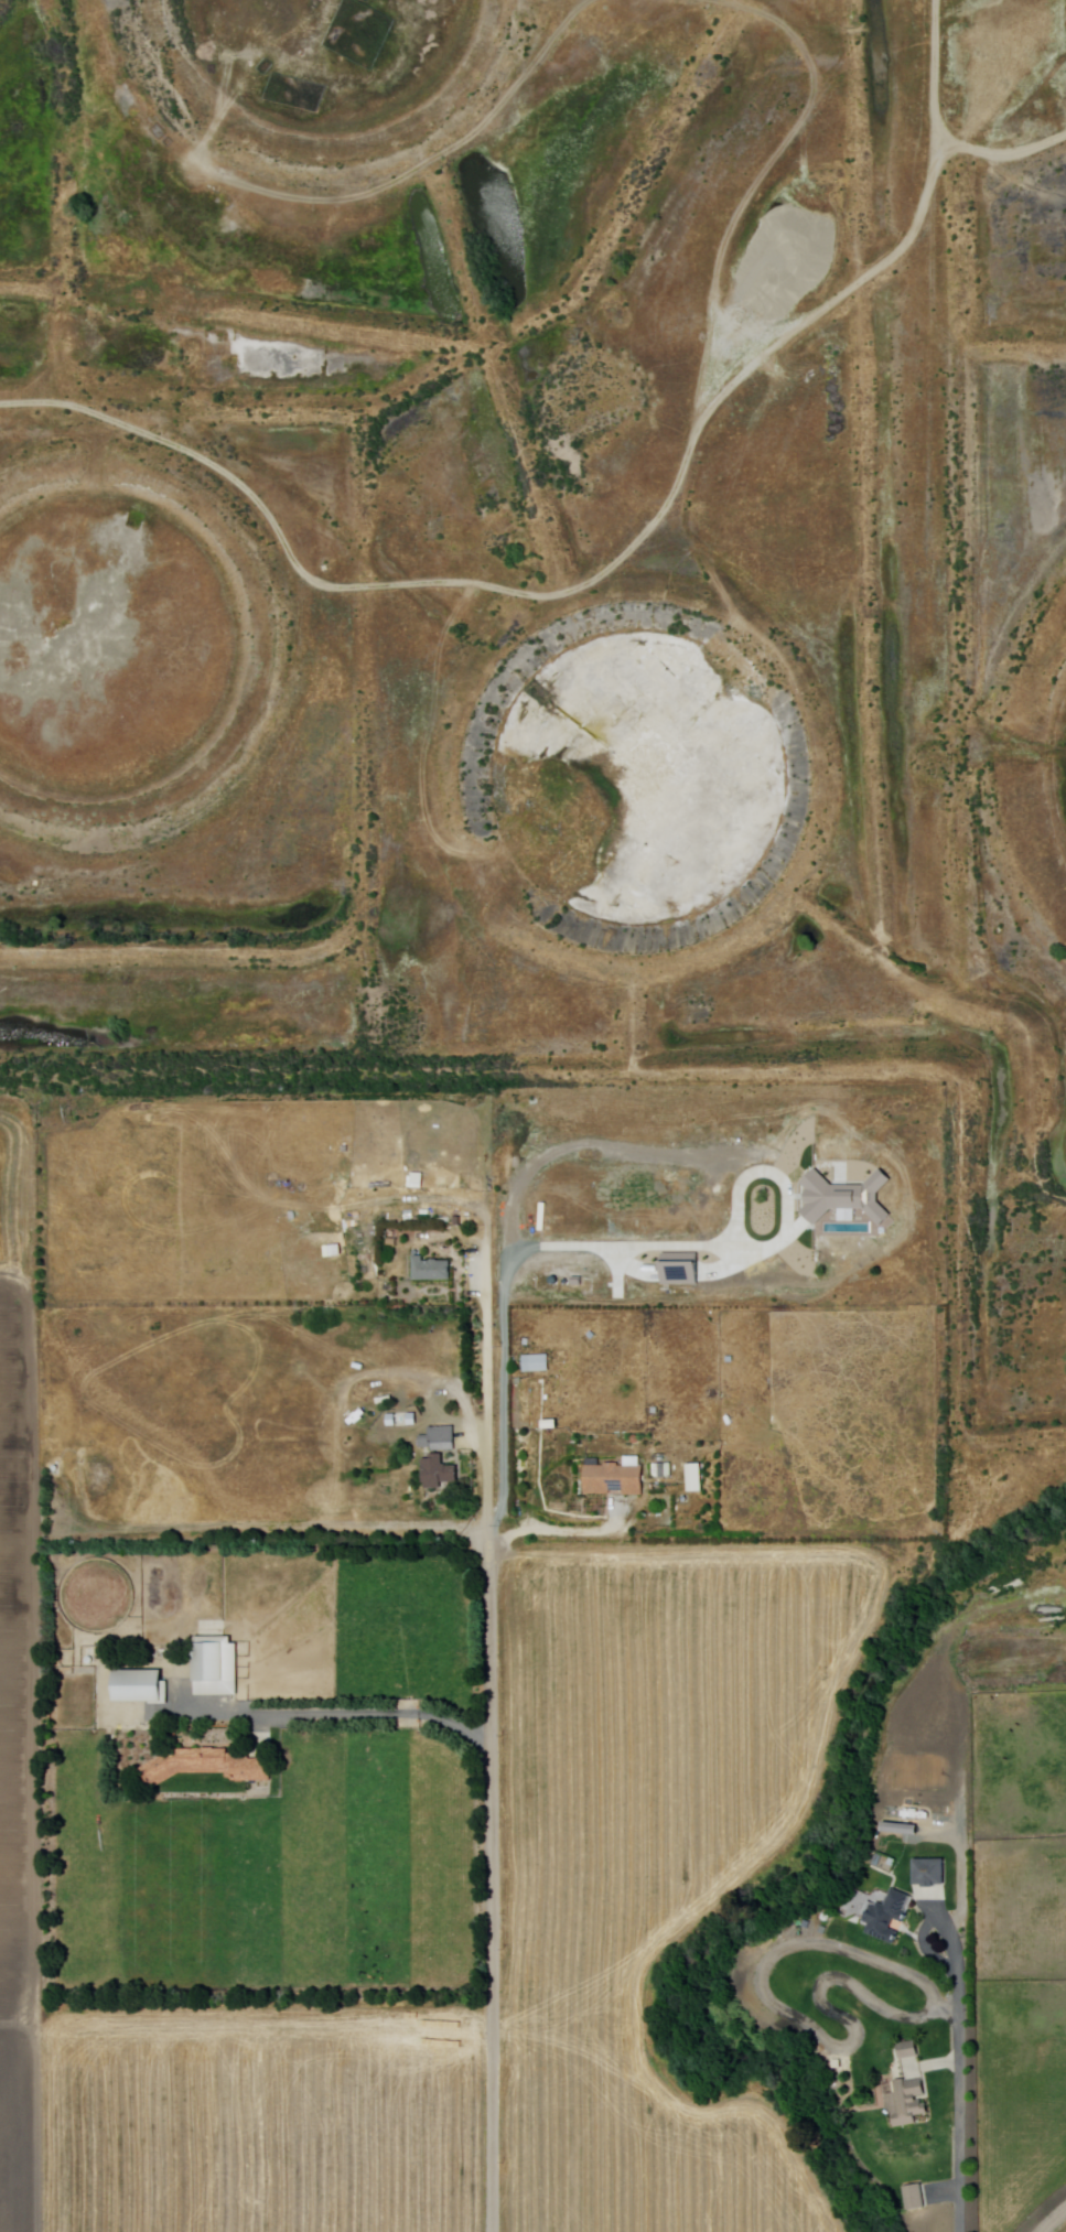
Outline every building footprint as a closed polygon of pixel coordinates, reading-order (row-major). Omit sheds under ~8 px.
[(451,1282),(413,1282),(413,1258),(424,1258),(424,1262),(451,1262),(451,1282)] [(524,1373),(524,1357),(549,1356),(549,1373),(524,1373)] [(408,1425),(408,1414),(416,1413),(417,1425),(408,1425)] [(432,1452),(432,1448),(420,1448),(419,1436),(429,1436),(429,1427),(454,1426),(455,1451),(432,1452)] [(426,1489),(424,1482),(423,1484),(422,1459),(430,1459),(430,1455),(442,1454),(443,1465),(446,1464),(446,1467),(457,1466),(457,1481),(442,1482),(442,1488),(426,1489)] [(585,1494),(611,1494),(611,1491),(624,1491),(624,1496),(644,1496),(644,1466),(620,1466),(620,1463),(604,1463),(604,1466),(585,1466),(585,1494)] [(195,1696),(195,1682),(193,1682),(193,1643),(195,1643),(195,1637),(230,1637),(230,1645),(237,1645),(237,1696),(195,1696)] [(168,1705),(149,1705),(149,1702),(114,1702),(114,1671),(161,1671),(161,1681),(168,1682),(168,1705)] [(150,1791),(139,1769),(173,1749),(227,1749),(227,1754),(249,1754),(249,1759),(270,1759),(270,1781),(231,1781),(231,1779),(226,1779),(226,1773),(181,1773),(150,1791)] [(882,1833),(883,1822),(918,1826),(917,1836),(882,1833)] [(879,1867),(873,1865),(877,1854),(883,1856),(879,1867)] [(887,1865),(891,1858),(896,1861),(894,1867),(887,1865)] [(914,1886),(914,1859),(945,1859),(945,1886),(935,1886),(935,1888),(924,1888),(924,1886),(914,1886)] [(894,1945),(866,1933),(870,1924),(864,1922),(871,1905),(876,1907),(879,1902),(886,1906),(893,1889),(911,1896),(904,1910),(909,1912),(904,1923),(894,1920),(891,1929),(900,1932),(894,1945)] [(900,2060),(897,2045),(916,2041),(918,2057),(900,2060)] [(894,2128),(892,2112),(889,2112),(885,2095),(895,2094),(893,2082),(905,2080),(905,2082),(923,2080),(926,2095),(916,2096),(916,2101),(922,2100),(923,2105),(927,2104),(929,2114),(915,2116),(917,2125),(894,2128)] [(908,2212),(904,2188),(922,2185),(926,2209),(908,2212)]
